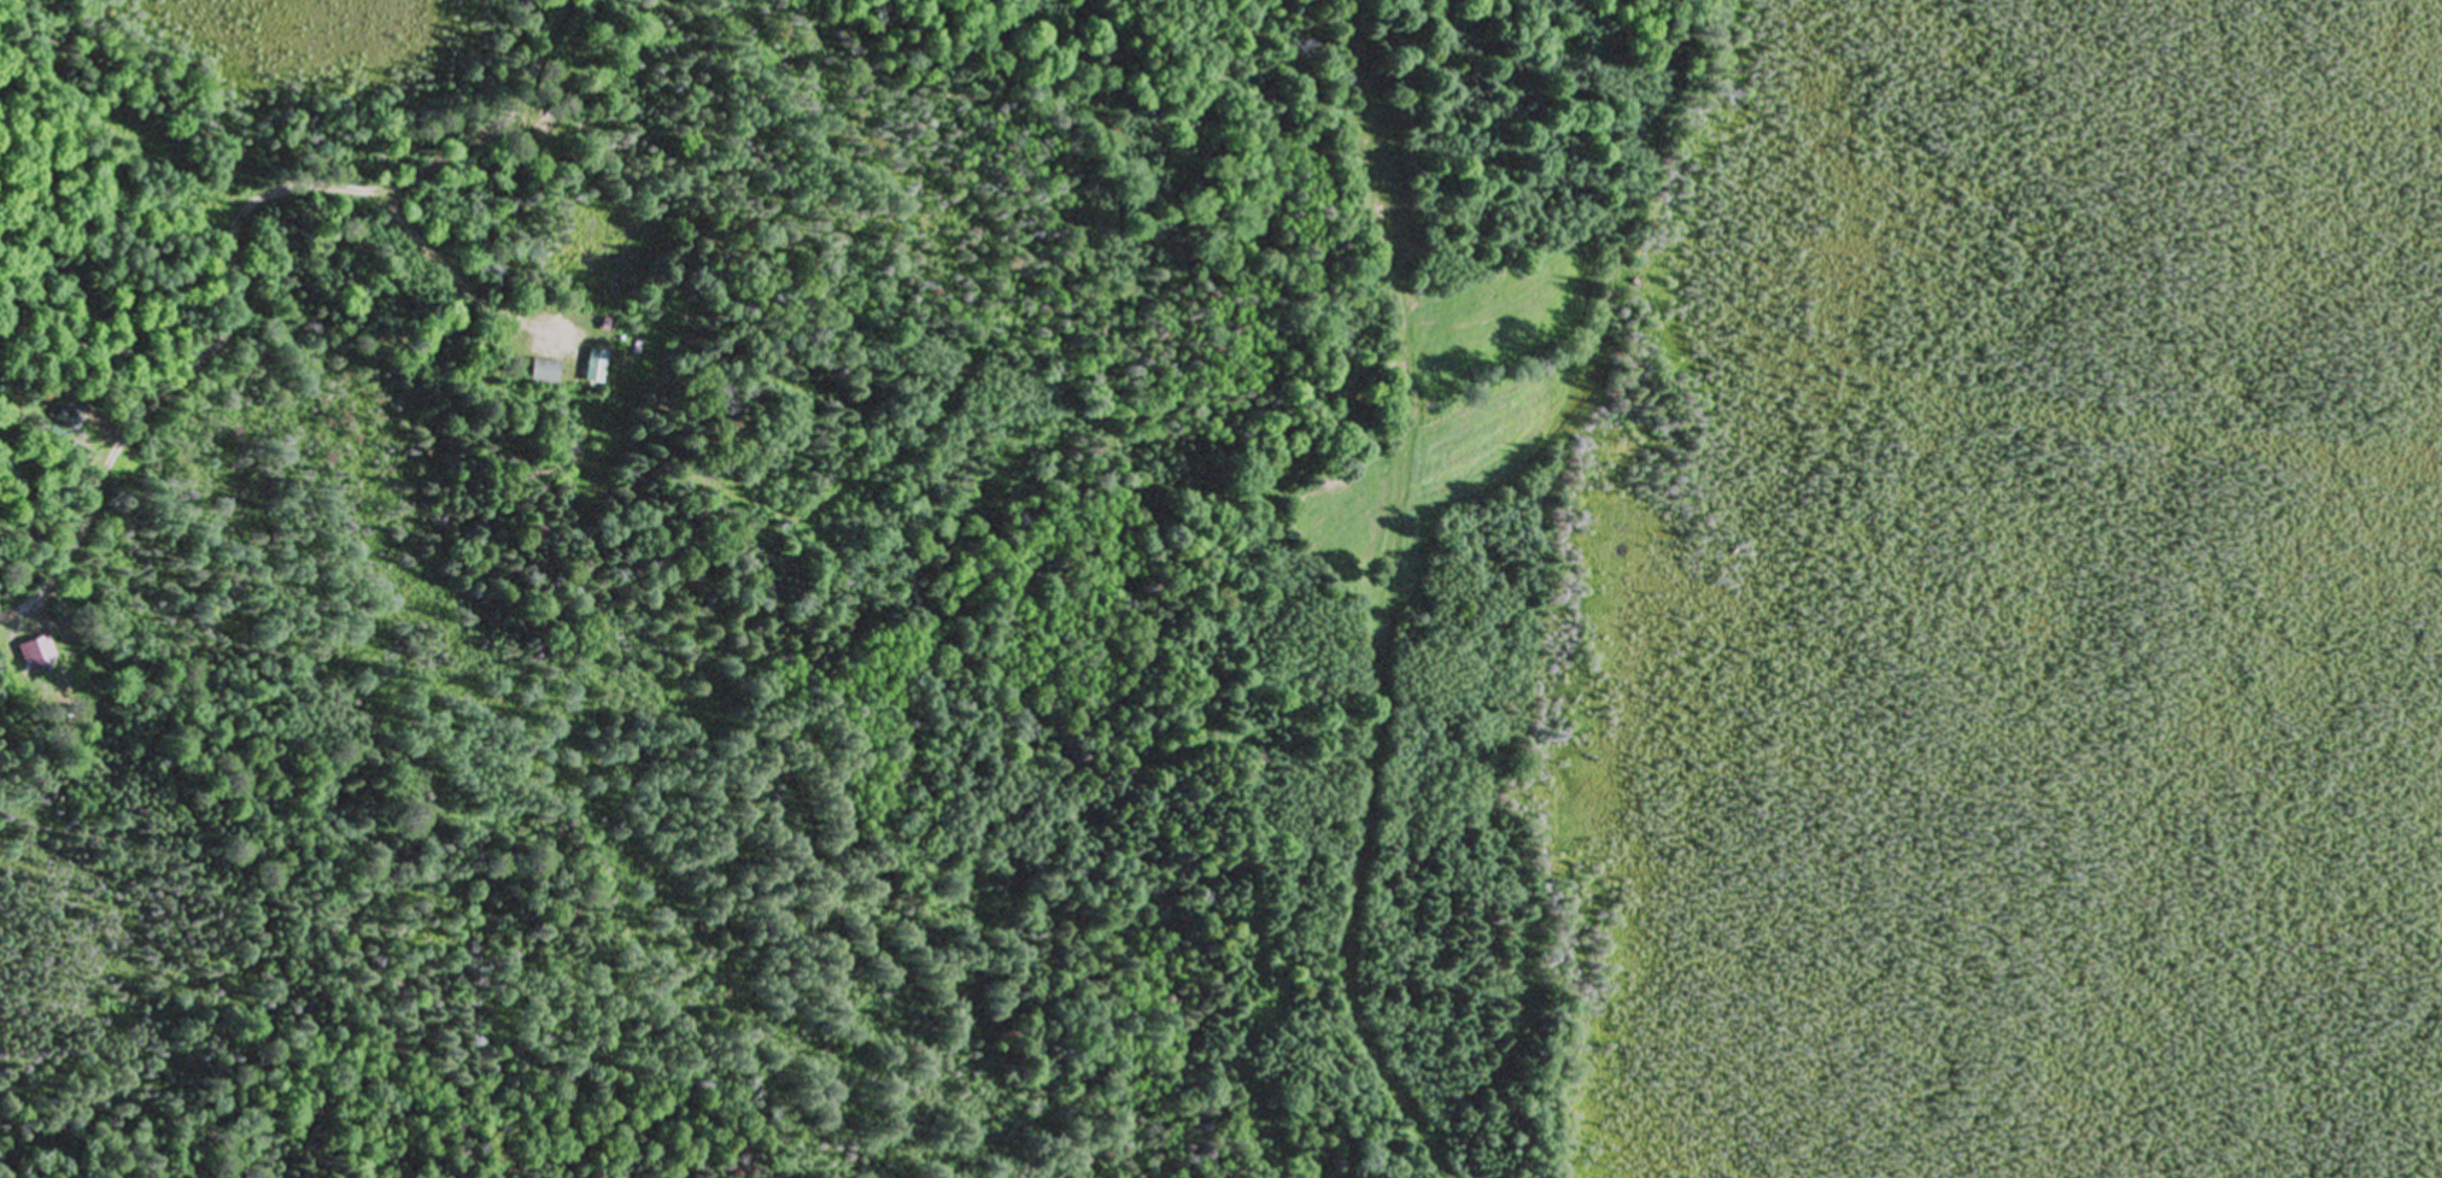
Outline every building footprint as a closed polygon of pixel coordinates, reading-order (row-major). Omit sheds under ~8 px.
[(597,386),(602,353),(583,350),(578,383),(597,386)] [(553,362),(525,358),(521,382),(548,388),(553,362)] [(81,419),(62,408),(56,419),(74,429),(81,419)] [(25,671),(55,660),(46,635),(15,646),(25,671)]
